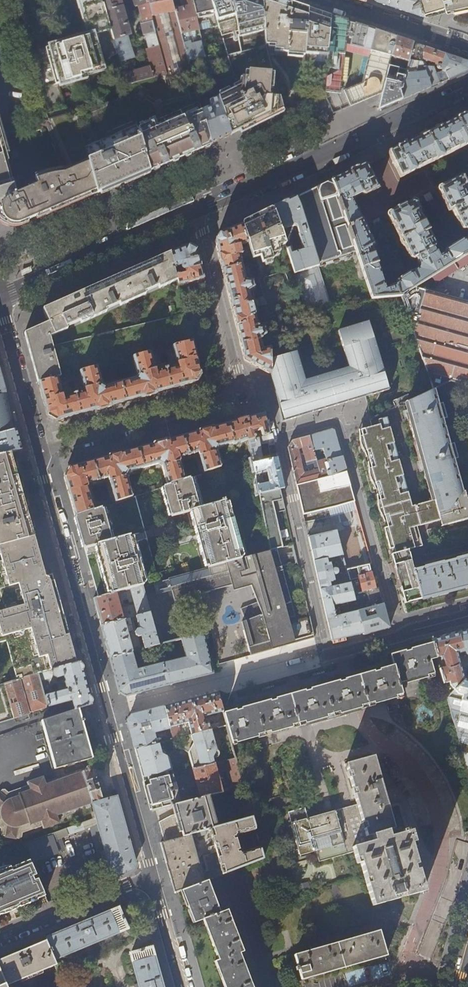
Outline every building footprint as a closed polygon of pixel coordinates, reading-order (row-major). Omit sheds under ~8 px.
[(46,113),(66,107),(58,80),(81,74),(80,71),(104,64),(102,57),(116,53),(101,0),(80,0),(90,34),(60,42),(48,0),(17,0),(46,113)] [(120,0),(101,0),(116,53),(118,58),(132,54),(127,34),(129,34),(120,0)] [(146,0),(133,0),(135,6),(137,6),(142,24),(140,24),(143,35),(145,34),(148,48),(146,48),(152,67),(150,68),(149,66),(122,73),(125,85),(166,74),(146,0)] [(171,0),(146,0),(166,74),(167,78),(190,71),(188,61),(173,7),(171,0)] [(182,9),(181,10),(179,5),(173,7),(188,61),(205,57),(195,15),(191,0),(180,0),(182,9)] [(195,15),(213,12),(210,0),(203,0),(204,3),(199,4),(198,0),(191,0),(195,15)] [(261,0),(230,0),(231,1),(239,41),(241,52),(264,46),(264,44),(263,42),(261,0)] [(308,8),(285,0),(261,0),(263,42),(264,44),(269,44),(274,45),(273,49),(281,50),(281,51),(287,52),(287,54),(305,55),(305,54),(305,53),(308,8)] [(419,0),(379,0),(393,5),(423,14),(419,0)] [(441,0),(419,0),(423,14),(424,15),(431,12),(444,9),(441,0)] [(444,9),(444,10),(450,9),(465,6),(467,5),(467,0),(441,0),(444,9)] [(327,55),(331,16),(325,13),(308,8),(305,53),(305,54),(327,55)] [(327,55),(324,91),(337,85),(338,81),(342,81),(345,45),(370,52),(370,54),(365,53),(358,76),(362,78),(361,83),(343,92),(349,102),(355,99),(357,104),(383,93),(389,66),(392,57),(396,38),(380,32),(360,26),(356,24),(351,42),(349,41),(349,33),(347,33),(348,21),(344,20),(331,16),(327,55)] [(410,61),(414,44),(405,40),(396,38),(392,57),(410,62),(410,61)] [(241,52),(239,41),(223,45),(227,56),(241,52)] [(431,49),(414,44),(410,61),(422,63),(425,71),(427,76),(431,87),(446,80),(467,71),(467,62),(460,59),(431,49)] [(425,71),(422,63),(410,61),(410,62),(407,71),(407,73),(425,71)] [(404,86),(407,73),(407,71),(389,66),(383,93),(381,102),(379,109),(400,100),(402,99),(401,90),(404,89),(404,86)] [(281,109),(278,96),(268,96),(270,71),(247,70),(247,77),(243,77),(242,84),(217,97),(230,135),(236,132),(255,123),(281,109)] [(431,87),(427,76),(404,86),(404,89),(401,90),(402,99),(431,87)] [(230,135),(217,97),(209,102),(211,107),(202,111),(211,145),(222,140),(230,135)] [(202,111),(199,101),(137,127),(140,137),(145,156),(149,171),(170,162),(201,149),(206,147),(211,145),(202,111)] [(96,194),(87,161),(83,146),(73,111),(48,119),(68,163),(72,162),(73,163),(70,164),(71,166),(69,166),(70,169),(70,170),(58,171),(51,171),(35,176),(38,184),(17,193),(13,181),(12,181),(0,184),(0,222),(2,223),(5,224),(10,226),(15,227),(18,226),(22,226),(31,222),(96,194)] [(389,152),(389,154),(400,177),(467,144),(467,113),(389,152)] [(87,161),(140,137),(137,127),(136,122),(83,146),(87,161)] [(0,132),(0,184),(12,181),(7,162),(9,161),(0,132)] [(149,171),(145,156),(140,137),(87,161),(96,194),(97,194),(103,192),(122,183),(149,171)] [(465,241),(465,240),(462,240),(445,250),(444,254),(437,257),(433,249),(434,248),(435,245),(418,211),(419,210),(415,200),(406,204),(404,203),(395,207),(395,210),(386,214),(391,224),(393,223),(410,259),(413,260),(415,258),(418,264),(417,269),(411,273),(410,272),(409,272),(396,280),(396,282),(396,284),(394,285),(385,288),(370,246),(373,245),(361,219),(360,219),(352,203),(353,198),(362,194),(364,195),(378,188),(366,165),(364,164),(332,180),(335,190),(356,251),(372,299),(401,296),(413,288),(431,277),(453,263),(467,254),(467,240),(465,241)] [(465,186),(466,185),(461,176),(437,188),(448,211),(452,209),(462,230),(466,230),(467,229),(467,230),(467,193),(465,186)] [(356,251),(335,190),(332,180),(323,184),(296,197),(300,205),(319,263),(356,251)] [(276,215),(285,244),(304,309),(330,303),(317,263),(300,208),(296,198),(292,199),(273,209),(274,210),(276,215)] [(285,244),(276,215),(274,210),(266,212),(266,214),(258,216),(258,218),(251,220),(248,221),(248,222),(245,223),(242,224),(247,244),(251,258),(252,259),(259,257),(261,263),(272,260),(271,255),(279,252),(277,246),(285,244)] [(239,246),(247,244),(242,224),(230,229),(219,233),(215,241),(220,263),(240,343),(244,360),(256,366),(271,374),(270,360),(270,347),(262,349),(260,339),(265,335),(263,327),(256,326),(252,311),(255,311),(253,306),(251,307),(249,297),(252,296),(250,292),(248,293),(248,292),(254,289),(252,281),(245,280),(239,255),(240,256),(241,254),(240,254),(241,253),(239,246)] [(171,252),(175,268),(180,267),(181,270),(184,272),(184,271),(185,274),(180,275),(179,272),(176,272),(178,280),(179,285),(204,279),(201,269),(197,249),(188,245),(171,252)] [(372,299),(356,251),(319,263),(317,263),(330,303),(338,301),(372,299)] [(176,272),(175,268),(171,252),(141,266),(102,283),(62,301),(43,309),(46,316),(49,322),(24,333),(27,341),(29,351),(33,363),(38,382),(57,377),(64,375),(72,373),(79,371),(97,367),(109,364),(121,360),(133,357),(151,353),(158,351),(165,349),(172,347),(193,341),(186,313),(53,346),(50,337),(67,329),(66,326),(81,320),(82,322),(107,311),(106,309),(120,303),(121,305),(146,294),(145,292),(158,286),(159,288),(178,280),(176,272)] [(457,270),(453,263),(431,277),(435,284),(457,270)] [(413,288),(401,296),(434,389),(453,380),(467,384),(467,303),(413,288)] [(305,383),(295,353),(270,360),(271,374),(282,422),(302,416),(301,414),(306,412),(314,410),(315,412),(330,407),(359,398),(359,396),(371,392),(372,394),(392,388),(385,366),(383,366),(369,322),(338,332),(350,369),(305,383)] [(196,355),(193,341),(172,347),(177,365),(156,371),(151,353),(133,357),(137,374),(136,377),(105,386),(102,384),(97,367),(79,371),(85,392),(64,398),(57,377),(38,382),(40,391),(46,414),(58,420),(93,410),(158,392),(183,386),(194,383),(200,372),(196,355)] [(442,418),(447,417),(443,402),(438,403),(434,389),(406,402),(409,411),(411,420),(408,421),(410,428),(447,439),(442,418)] [(16,430),(15,425),(6,393),(0,394),(0,434),(16,430)] [(411,420),(409,411),(402,412),(405,422),(408,421),(411,420)] [(218,449),(233,445),(234,448),(248,441),(270,434),(264,413),(218,426),(169,439),(150,445),(104,458),(88,462),(70,467),(65,477),(69,495),(75,515),(95,509),(88,485),(109,479),(115,502),(133,496),(127,477),(128,474),(158,466),(162,467),(167,485),(185,479),(180,459),(198,453),(204,472),(238,461),(237,459),(221,463),(218,451),(218,449)] [(389,428),(386,418),(378,420),(380,425),(381,430),(389,428)] [(458,456),(454,441),(448,443),(447,439),(410,428),(414,443),(413,443),(418,462),(422,461),(425,471),(433,500),(411,507),(407,493),(399,495),(394,478),(402,476),(398,460),(390,462),(385,446),(393,443),(389,428),(381,430),(380,425),(374,426),(390,489),(381,492),(381,494),(383,500),(377,502),(378,509),(381,517),(388,515),(388,517),(398,514),(406,512),(464,495),(464,492),(462,492),(452,458),(458,456)] [(390,489),(374,426),(364,429),(365,435),(359,437),(360,445),(363,452),(369,450),(371,456),(373,462),(374,467),(368,469),(369,476),(372,484),(378,483),(380,488),(381,492),(390,489)] [(309,435),(313,451),(322,449),(326,461),(316,463),(320,478),(327,476),(326,470),(331,469),(334,474),(345,472),(340,450),(334,430),(332,429),(309,435)] [(0,434),(0,455),(10,453),(22,450),(20,445),(16,430),(0,434)] [(272,433),(270,434),(248,441),(251,457),(252,464),(278,458),(277,455),(270,457),(269,455),(263,457),(260,445),(268,443),(269,445),(274,444),(272,433)] [(320,478),(316,463),(313,451),(309,435),(292,440),(287,447),(291,465),(296,484),(320,478)] [(398,460),(393,443),(385,446),(390,462),(398,460)] [(10,453),(0,455),(0,546),(34,537),(29,520),(26,508),(23,496),(14,466),(10,453)] [(258,494),(280,488),(284,488),(280,470),(278,458),(252,464),(258,494)] [(425,471),(422,461),(418,462),(416,462),(418,473),(425,471)] [(350,487),(345,472),(334,474),(327,476),(320,478),(296,484),(304,514),(335,506),(340,505),(354,501),(350,487)] [(407,493),(402,476),(394,478),(399,495),(407,493)] [(190,477),(185,479),(167,485),(163,486),(171,515),(193,510),(207,567),(241,558),(226,501),(198,508),(190,477)] [(285,510),(280,488),(258,494),(264,525),(269,550),(280,547),(283,546),(275,512),(285,510)] [(135,495),(133,496),(115,502),(111,503),(98,507),(95,509),(75,515),(80,535),(84,548),(97,545),(99,552),(86,555),(88,563),(94,584),(98,597),(124,590),(129,588),(141,585),(158,581),(147,539),(132,543),(130,536),(145,532),(135,495)] [(466,499),(464,495),(406,512),(398,514),(407,550),(414,548),(412,543),(420,541),(417,526),(439,520),(445,519),(447,525),(467,519),(467,499),(466,499)] [(342,555),(339,544),(347,542),(352,540),(364,537),(360,525),(356,508),(354,501),(340,505),(335,506),(340,506),(346,528),(308,537),(312,556),(327,620),(332,641),(348,637),(363,633),(357,612),(339,616),(337,609),(334,610),(333,606),(354,601),(353,596),(350,583),(331,588),(330,583),(333,582),(331,576),(336,575),(337,573),(338,572),(337,570),(336,569),(335,569),(330,569),(327,559),(342,555)] [(407,550),(398,514),(388,517),(389,521),(391,526),(383,529),(403,599),(404,603),(411,601),(420,599),(413,571),(407,550)] [(436,540),(433,529),(426,530),(429,542),(436,540)] [(38,550),(36,544),(34,537),(0,546),(0,560),(38,550)] [(366,547),(364,537),(352,540),(354,546),(349,547),(347,542),(339,544),(342,555),(345,566),(370,559),(366,547)] [(280,547),(269,550),(241,558),(207,567),(160,580),(163,591),(179,587),(182,601),(257,579),(263,602),(245,607),(249,620),(245,621),(255,654),(280,647),(315,637),(310,616),(288,622),(286,618),(299,614),(280,547)] [(58,597),(53,580),(50,567),(43,569),(40,558),(38,550),(0,560),(0,637),(4,636),(16,680),(18,679),(38,674),(50,671),(62,667),(76,663),(70,642),(63,615),(58,597)] [(456,559),(456,560),(441,564),(425,568),(426,568),(413,571),(420,599),(467,587),(467,557),(456,559)] [(375,589),(371,574),(359,577),(356,569),(347,571),(350,583),(353,596),(375,589)] [(149,612),(141,585),(129,588),(134,604),(119,608),(116,598),(125,596),(124,590),(98,597),(93,599),(98,614),(101,625),(128,618),(134,616),(149,612)] [(384,610),(378,588),(375,589),(353,596),(354,601),(357,612),(363,633),(363,634),(376,631),(389,627),(384,610)] [(158,645),(149,612),(134,616),(137,629),(134,630),(133,632),(134,636),(136,637),(140,636),(143,649),(151,647),(158,645)] [(130,624),(128,618),(101,625),(106,644),(110,658),(131,652),(124,626),(130,624)] [(433,643),(437,658),(440,657),(441,660),(443,660),(445,668),(439,669),(443,683),(449,682),(449,685),(455,690),(465,679),(458,654),(466,652),(466,654),(467,655),(467,628),(454,632),(431,637),(433,643)] [(184,658),(163,663),(170,684),(183,681),(197,677),(212,673),(203,633),(180,639),(184,658)] [(430,660),(437,658),(433,643),(411,649),(390,655),(393,665),(371,672),(338,681),(311,689),(278,698),(247,707),(224,714),(224,717),(227,725),(232,744),(402,696),(399,685),(434,675),(430,660)] [(160,652),(158,645),(151,647),(152,653),(160,652)] [(133,659),(131,652),(110,658),(117,685),(119,692),(122,694),(126,696),(170,684),(163,663),(136,670),(135,665),(139,664),(137,658),(133,659)] [(68,688),(67,690),(44,697),(47,708),(48,708),(52,707),(71,701),(73,706),(90,700),(82,671),(80,662),(76,663),(62,667),(50,671),(52,677),(56,678),(63,676),(64,679),(65,680),(64,682),(65,687),(68,688)] [(50,671),(38,674),(42,690),(46,689),(44,681),(50,680),(52,677),(50,671)] [(18,679),(28,713),(31,712),(47,708),(44,697),(42,690),(38,674),(18,679)] [(28,713),(18,679),(16,680),(3,684),(13,718),(24,715),(28,714),(28,713)] [(465,679),(455,690),(458,693),(462,695),(460,701),(467,703),(467,680),(465,679)] [(203,722),(202,717),(223,712),(218,693),(189,700),(164,706),(170,728),(173,739),(179,738),(176,724),(187,721),(191,735),(211,730),(227,725),(224,717),(218,723),(209,726),(208,721),(203,722)] [(460,701),(447,697),(458,743),(467,745),(467,703),(460,701)] [(92,705),(90,700),(73,706),(74,710),(58,715),(42,721),(41,721),(54,769),(91,759),(81,723),(84,722),(83,720),(81,720),(77,709),(92,705)] [(170,728),(164,706),(147,711),(131,715),(127,722),(131,735),(135,749),(157,743),(154,732),(170,728)] [(216,750),(211,730),(191,735),(190,735),(193,746),(202,744),(205,755),(189,759),(192,769),(213,764),(212,757),(213,758),(215,758),(217,758),(218,757),(218,755),(218,753),(217,753),(216,752),(214,751),(216,750)] [(172,774),(168,758),(163,759),(163,756),(164,754),(163,752),(162,750),(160,750),(159,750),(157,743),(135,749),(138,759),(140,760),(142,760),(144,765),(142,766),(140,768),(144,781),(172,774)] [(360,863),(373,905),(423,892),(416,863),(410,842),(413,841),(410,831),(407,832),(406,829),(401,831),(402,833),(389,837),(387,831),(393,829),(373,757),(345,765),(357,805),(307,819),(304,808),(288,813),(299,856),(316,852),(319,861),(354,852),(357,863),(360,863)] [(236,759),(224,761),(233,789),(243,787),(236,759)] [(222,792),(213,764),(192,769),(198,791),(200,798),(208,796),(222,792)] [(102,800),(96,782),(92,769),(90,768),(87,768),(86,771),(58,781),(46,785),(43,777),(27,782),(27,785),(26,786),(20,787),(20,788),(8,792),(4,789),(1,789),(0,791),(0,828),(1,829),(0,832),(0,833),(2,836),(5,836),(5,837),(15,839),(15,838),(18,839),(20,837),(21,833),(41,826),(42,829),(58,824),(57,818),(62,817),(63,815),(62,814),(91,804),(102,800)] [(180,803),(172,774),(144,781),(147,794),(152,810),(174,805),(180,803)] [(116,795),(102,800),(91,804),(108,866),(96,870),(100,883),(132,870),(135,863),(128,838),(116,795)] [(216,827),(208,796),(200,798),(180,803),(174,805),(176,814),(170,815),(159,822),(160,826),(164,842),(192,834),(198,832),(205,830),(210,829),(216,827)] [(251,818),(216,827),(210,829),(214,845),(209,846),(211,853),(202,855),(206,869),(205,872),(202,873),(192,834),(164,842),(161,843),(166,863),(172,885),(174,893),(182,890),(208,880),(262,858),(251,818)] [(27,846),(33,862),(58,853),(53,837),(27,846)] [(37,896),(38,900),(42,898),(45,897),(37,880),(34,881),(32,877),(36,875),(29,861),(10,868),(10,867),(0,871),(0,913),(9,909),(19,905),(19,904),(37,896)] [(208,880),(182,890),(186,900),(194,922),(203,919),(219,960),(215,961),(225,986),(253,986),(249,976),(253,975),(251,968),(247,969),(240,952),(243,951),(237,934),(242,932),(239,926),(235,928),(228,910),(221,913),(208,880)] [(45,939),(46,940),(54,960),(83,947),(84,951),(91,946),(90,944),(118,932),(117,931),(125,927),(118,909),(98,917),(67,930),(45,939)] [(277,967),(281,981),(299,976),(300,981),(385,956),(378,931),(360,936),(359,932),(353,934),(354,938),(318,949),(317,946),(310,947),(311,951),(293,956),(295,962),(277,967)] [(54,960),(46,940),(31,946),(3,958),(0,960),(0,986),(6,986),(56,965),(54,960)] [(160,982),(153,957),(152,957),(149,949),(130,954),(139,986),(162,986),(160,982)]
